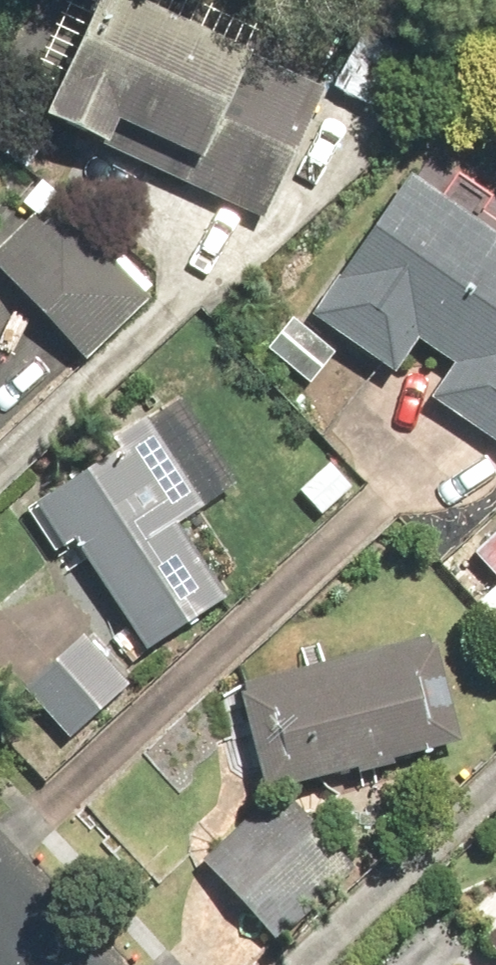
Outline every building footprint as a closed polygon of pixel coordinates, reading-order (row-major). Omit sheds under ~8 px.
[(325,90),(134,0),(96,0),(40,119),(262,224),(325,90)] [(408,176),(310,319),(394,376),(418,341),(453,365),(428,402),(495,448),(495,235),(408,176)] [(0,248),(0,272),(84,363),(154,299),(57,195),(0,248)] [(236,487),(177,397),(111,440),(118,451),(42,500),(143,653),(225,600),(176,526),(236,487)] [(358,496),(328,463),(294,493),(323,526),(358,496)] [(473,550),(495,575),(495,529),(473,550)] [(130,687),(83,634),(20,690),(67,743),(130,687)] [(433,637),(234,685),(261,795),(460,747),(433,637)] [(345,870),(281,796),(199,868),(264,941),(345,870)] [(480,941),(495,958),(495,926),(480,941)]
